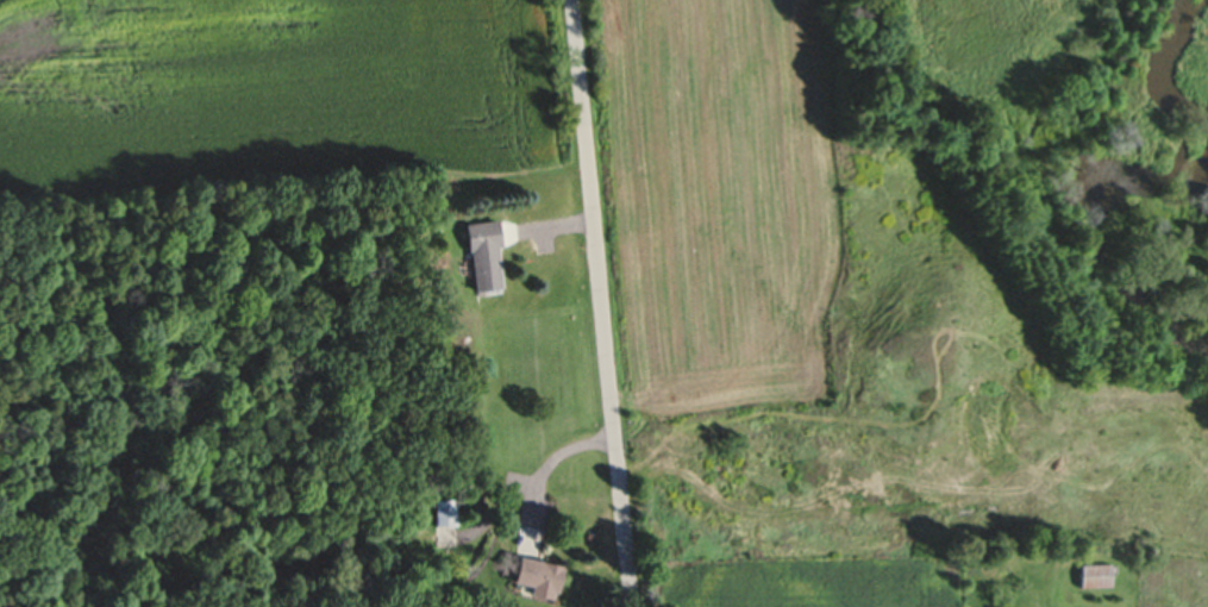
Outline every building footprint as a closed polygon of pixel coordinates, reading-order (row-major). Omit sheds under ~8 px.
[(468,296),(499,292),(491,224),(460,228),(468,296)] [(553,601),(558,569),(511,563),(507,595),(553,601)] [(1106,568),(1073,568),(1073,592),(1106,592),(1106,568)]
